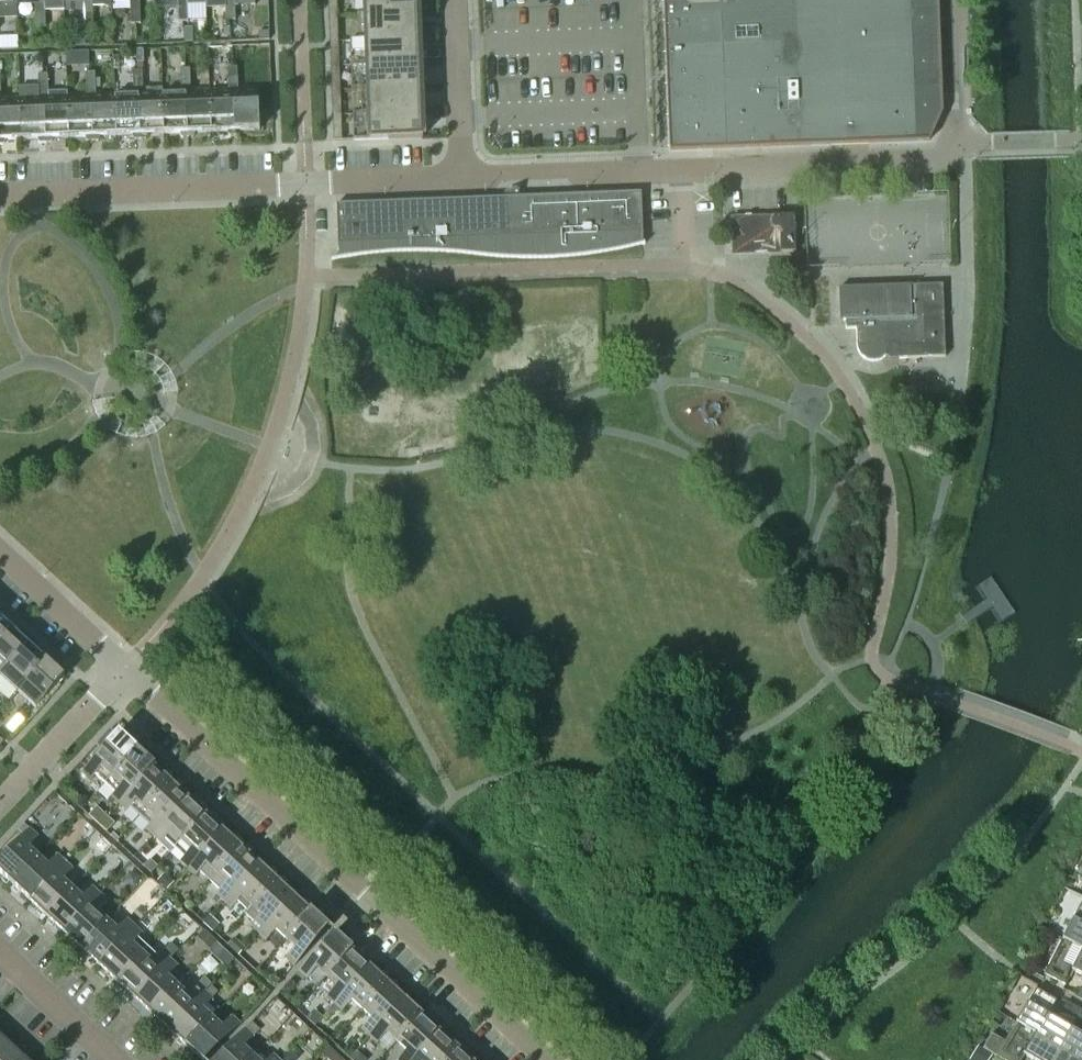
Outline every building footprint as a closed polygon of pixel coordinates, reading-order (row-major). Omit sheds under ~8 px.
[(39,0),(16,0),(16,2),(35,1),(35,14),(45,14),(45,12),(44,1),(39,1),(39,0)] [(63,0),(39,0),(39,1),(44,1),(45,12),(64,11),(63,0)] [(83,12),(92,12),(92,0),(82,0),(83,12)] [(130,11),(140,10),(139,0),(130,0),(130,11)] [(177,9),(187,8),(187,0),(177,0),(177,9)] [(337,0),(328,0),(328,18),(337,17),(337,0)] [(417,0),(357,0),(357,17),(418,14),(417,0)] [(917,141),(912,0),(688,0),(688,1),(664,2),(670,151),(917,141)] [(917,141),(929,141),(942,113),(938,0),(912,0),(917,141)] [(235,21),(234,7),(225,7),(225,21),(235,21)] [(188,22),(187,8),(177,9),(178,23),(188,22)] [(140,24),(140,10),(130,11),(130,25),(140,24)] [(93,26),(92,12),(83,12),(83,26),(93,26)] [(45,28),(45,14),(35,14),(36,28),(45,28)] [(418,39),(418,14),(357,17),(358,40),(350,41),(418,39)] [(338,42),(337,17),(328,18),(329,42),(338,42)] [(419,63),(418,39),(350,41),(350,66),(419,63)] [(339,66),(338,42),(329,42),(330,67),(339,66)] [(420,88),(419,63),(350,66),(351,91),(420,88)] [(340,91),(339,66),(330,67),(331,91),(340,91)] [(237,81),(237,68),(227,68),(228,82),(237,81)] [(190,83),(189,69),(180,70),(180,84),(190,83)] [(142,85),(142,71),(132,72),(133,85),(142,85)] [(95,87),(95,73),(85,73),(85,87),(95,87)] [(48,89),(47,75),(37,75),(38,89),(48,89)] [(259,131),(258,90),(256,90),(257,94),(238,95),(237,81),(228,82),(228,95),(233,95),(234,132),(236,132),(259,131)] [(211,133),(209,96),(190,97),(190,83),(180,84),(181,97),(186,97),(187,138),(193,138),(194,136),(194,134),(211,133)] [(163,135),(162,98),(162,89),(143,90),(142,85),(133,85),(133,99),(138,99),(139,140),(145,140),(147,138),(147,135),(163,135)] [(116,137),(114,100),(95,100),(95,87),(85,87),(86,101),(91,100),(92,142),(98,142),(100,140),(100,137),(116,137)] [(421,113),(420,88),(351,91),(360,91),(361,115),(352,115),(421,113)] [(69,138),(67,101),(67,93),(48,93),(48,89),(38,89),(39,103),(43,102),(45,144),(50,144),(52,142),(52,139),(69,138)] [(20,103),(1,104),(0,90),(0,145),(3,145),(5,143),(5,141),(21,140),(20,103)] [(341,116),(340,91),(331,91),(332,116),(341,116)] [(233,95),(228,95),(209,96),(211,133),(227,132),(227,135),(229,137),(236,137),(236,132),(234,132),(233,95)] [(186,97),(181,97),(162,98),(163,135),(180,134),(180,137),(182,139),(187,138),(186,97)] [(138,99),(133,99),(114,100),(116,137),(133,136),(132,139),(135,140),(139,140),(138,99)] [(91,100),(86,101),(67,101),(69,138),(85,138),(85,140),(87,142),(92,142),(91,100)] [(43,102),(39,103),(20,103),(21,140),(38,139),(38,142),(40,144),(45,144),(43,102)] [(422,138),(421,113),(352,115),(353,141),(422,138)] [(342,141),(341,116),(332,116),(333,142),(342,141)] [(642,244),(641,194),(336,205),(338,259),(331,260),(331,261),(361,256),(391,254),(421,253),(451,254),(481,257),(535,260),(590,256),(600,254),(611,253),(621,250),(631,248),(645,245),(645,243),(642,244)] [(795,254),(794,217),(732,220),(733,256),(795,254)] [(945,358),(942,285),(838,289),(840,323),(841,323),(841,322),(845,322),(845,330),(856,330),(857,346),(857,351),(859,354),(862,358),(865,360),(869,362),(873,362),(878,361),(881,360),(885,357),(887,354),(889,355),(894,363),(899,359),(945,358)] [(11,629),(0,618),(0,641),(11,629)] [(29,645),(11,629),(0,641),(0,676),(29,645)] [(18,692),(46,661),(29,645),(0,676),(18,692)] [(36,709),(64,678),(46,661),(18,692),(36,709)] [(3,727),(0,730),(0,738),(5,742),(11,735),(3,727)] [(105,784),(137,750),(119,733),(83,772),(91,779),(95,775),(105,784)] [(118,805),(154,766),(137,750),(105,784),(115,793),(110,797),(118,805)] [(139,817),(172,782),(154,766),(118,805),(126,812),(130,808),(139,817)] [(153,837),(189,798),(172,782),(139,817),(149,826),(145,830),(153,837)] [(174,849),(206,814),(189,798),(153,837),(161,844),(164,840),(174,849)] [(188,869),(223,830),(206,814),(174,849),(184,858),(180,862),(188,869)] [(37,857),(28,848),(37,837),(29,830),(0,861),(0,875),(11,885),(37,857)] [(209,881),(242,847),(223,830),(188,869),(196,876),(199,872),(209,881)] [(223,902),(259,863),(242,847),(209,881),(219,891),(216,895),(223,902)] [(29,901),(65,863),(57,855),(47,866),(37,857),(11,885),(29,901)] [(46,917),(72,889),(63,880),(72,870),(65,863),(29,901),(46,917)] [(251,907),(277,879),(259,863),(223,902),(231,909),(235,905),(244,914),(250,907),(251,907)] [(258,934),(294,896),(277,879),(251,907),(260,916),(250,927),(258,934)] [(64,934),(99,895),(92,888),(82,898),(72,889),(46,917),(64,934)] [(81,950),(107,921),(97,913),(107,902),(99,895),(64,934),(81,950)] [(285,939),(311,912),(294,896),(258,934),(266,941),(276,930),(285,939)] [(1080,905),(1062,940),(1081,951),(1081,907),(1080,905)] [(294,967),(329,928),(311,912),(285,939),(295,949),(285,959),(294,967)] [(98,966),(134,927),(127,920),(117,930),(107,921),(81,950),(98,966)] [(116,982),(142,954),(132,945),(142,934),(134,927),(98,966),(116,982)] [(353,950),(334,933),(298,971),(307,979),(317,968),(327,978),(353,950)] [(1062,940),(1044,975),(1065,986),(1073,972),(1081,977),(1081,951),(1062,940)] [(334,1004),(369,966),(353,950),(327,978),(336,987),(326,997),(334,1004)] [(133,998),(169,960),(162,953),(152,963),(142,954),(116,982),(133,998)] [(151,1015),(183,980),(174,971),(177,967),(169,960),(133,998),(151,1015)] [(361,1010),(387,982),(369,966),(334,1004),(342,1012),(352,1001),(361,1010)] [(168,1031),(204,992),(197,985),(193,989),(183,980),(151,1015),(168,1031)] [(369,1037),(405,998),(387,982),(361,1010),(371,1019),(361,1030),(369,1037)] [(1048,1016),(1056,1002),(1036,990),(1016,1024),(1059,1050),(1071,1030),(1048,1016)] [(186,1047),(212,1019),(202,1010),(212,999),(204,992),(168,1031),(186,1047)] [(422,1014),(405,998),(369,1037),(377,1044),(386,1033),(396,1043),(422,1014)] [(396,1043),(406,1052),(399,1059),(413,1059),(440,1031),(422,1014),(396,1043)] [(240,1025),(231,1017),(221,1028),(212,1019),(186,1047),(200,1059),(207,1059),(240,1025)] [(1016,1024),(1004,1042),(991,1034),(982,1049),(1000,1059),(1022,1059),(1024,1056),(1031,1059),(1053,1059),(1059,1050),(1016,1024)] [(243,1049),(253,1038),(245,1030),(216,1059),(251,1059),(253,1057),(243,1049)] [(1071,1030),(1059,1050),(1076,1059),(1081,1059),(1081,1036),(1071,1030)] [(457,1047),(440,1031),(413,1059),(445,1059),(457,1047)] [(8,1044),(0,1036),(0,1053),(8,1044)] [(29,1056),(24,1051),(20,1054),(8,1044),(0,1053),(0,1059),(25,1059),(29,1056)] [(457,1047),(445,1059),(471,1059),(457,1047)] [(1059,1050),(1053,1059),(1076,1059),(1059,1050)] [(272,1055),(269,1059),(259,1051),(253,1057),(251,1059),(277,1059),(272,1055)]
